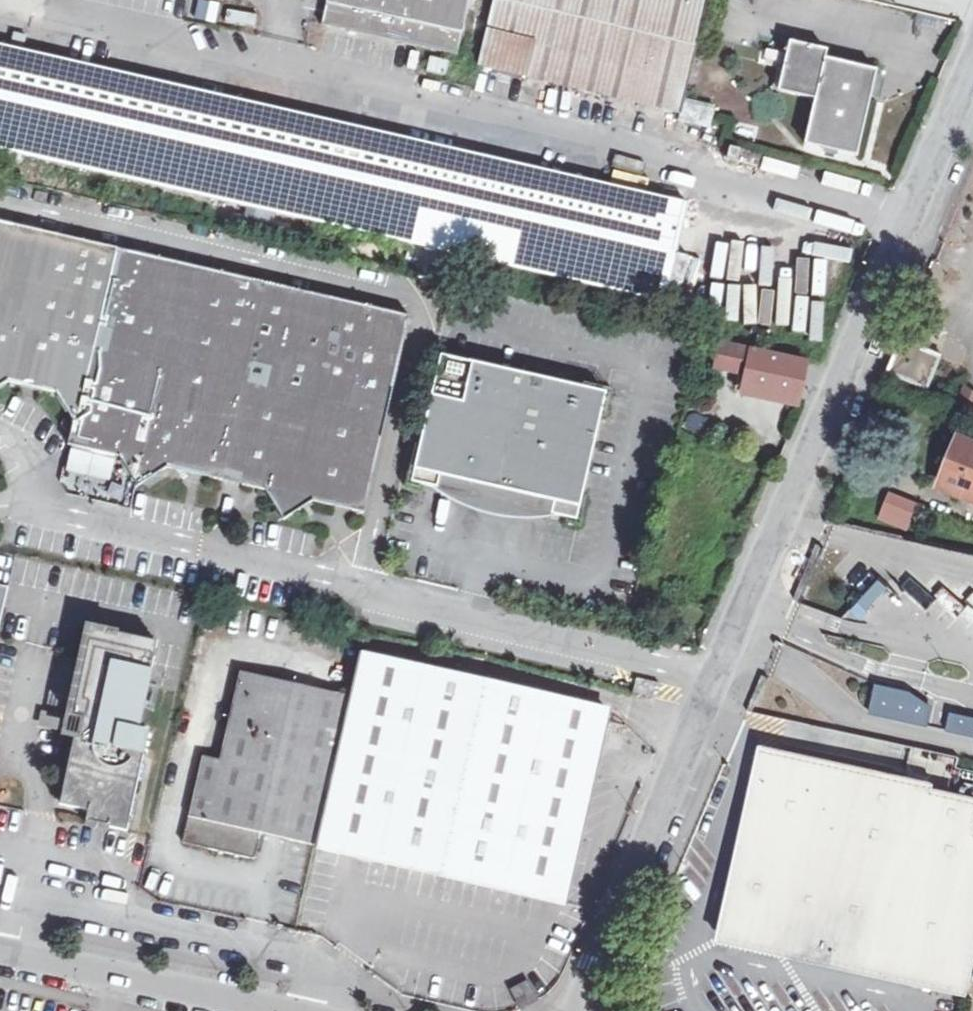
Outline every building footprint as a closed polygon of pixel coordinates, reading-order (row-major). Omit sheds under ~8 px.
[(196,19),(217,24),(222,5),(201,0),(196,19)] [(464,57),(477,0),(333,0),(327,26),(464,57)] [(484,66),(682,113),(679,123),(704,129),(707,118),(709,105),(680,98),(703,0),(500,0),(484,66)] [(850,157),(851,153),(871,69),(818,56),(820,47),(786,39),(781,54),(760,48),(758,58),(779,63),(773,89),(808,97),(798,140),(797,143),(850,157)] [(0,49),(0,149),(666,301),(687,206),(0,49)] [(522,146),(519,159),(557,167),(560,154),(522,146)] [(408,315),(0,222),(0,384),(4,382),(51,392),(70,420),(64,444),(117,457),(134,486),(163,467),(263,491),(281,521),(310,501),(362,514),(408,315)] [(928,339),(905,328),(901,338),(888,369),(927,387),(941,354),(924,347),(928,339)] [(741,371),(737,387),(789,400),(800,361),(716,340),(710,364),(733,369),(741,371)] [(435,355),(407,481),(434,487),(436,475),(476,483),(471,507),(505,515),(510,491),(550,500),(547,512),(573,518),(601,391),(577,386),(518,373),(435,355)] [(520,366),(518,373),(577,386),(578,379),(520,366)] [(729,385),(737,387),(741,371),(733,369),(729,385)] [(958,435),(938,482),(958,491),(961,485),(972,490),(972,442),(958,435)] [(866,625),(895,592),(882,581),(853,613),(866,625)] [(156,642),(87,627),(67,716),(80,720),(79,727),(76,735),(60,804),(126,820),(146,732),(136,730),(156,642)] [(484,683),(357,654),(346,697),(314,847),(443,876),(562,904),(592,775),(607,711),(484,683)] [(314,847),(346,697),(340,695),(238,673),(218,762),(201,758),(183,842),(253,860),(259,835),(314,847)] [(910,694),(876,686),(869,716),(923,728),(928,709),(907,704),(910,694)] [(41,713),(38,728),(63,732),(65,717),(41,713)] [(80,720),(67,716),(63,732),(76,735),(79,727),(80,720)] [(959,721),(949,719),(946,733),(956,735),(959,721)] [(959,721),(956,735),(972,739),(972,724),(959,721)] [(713,945),(959,1001),(972,938),(972,808),(927,798),(928,791),(925,791),(898,785),(756,753),(713,945)] [(902,767),(898,785),(925,791),(929,773),(902,767)] [(126,820),(87,812),(85,823),(125,832),(127,820),(126,820)] [(520,1010),(536,1003),(527,983),(510,991),(520,1010)]
